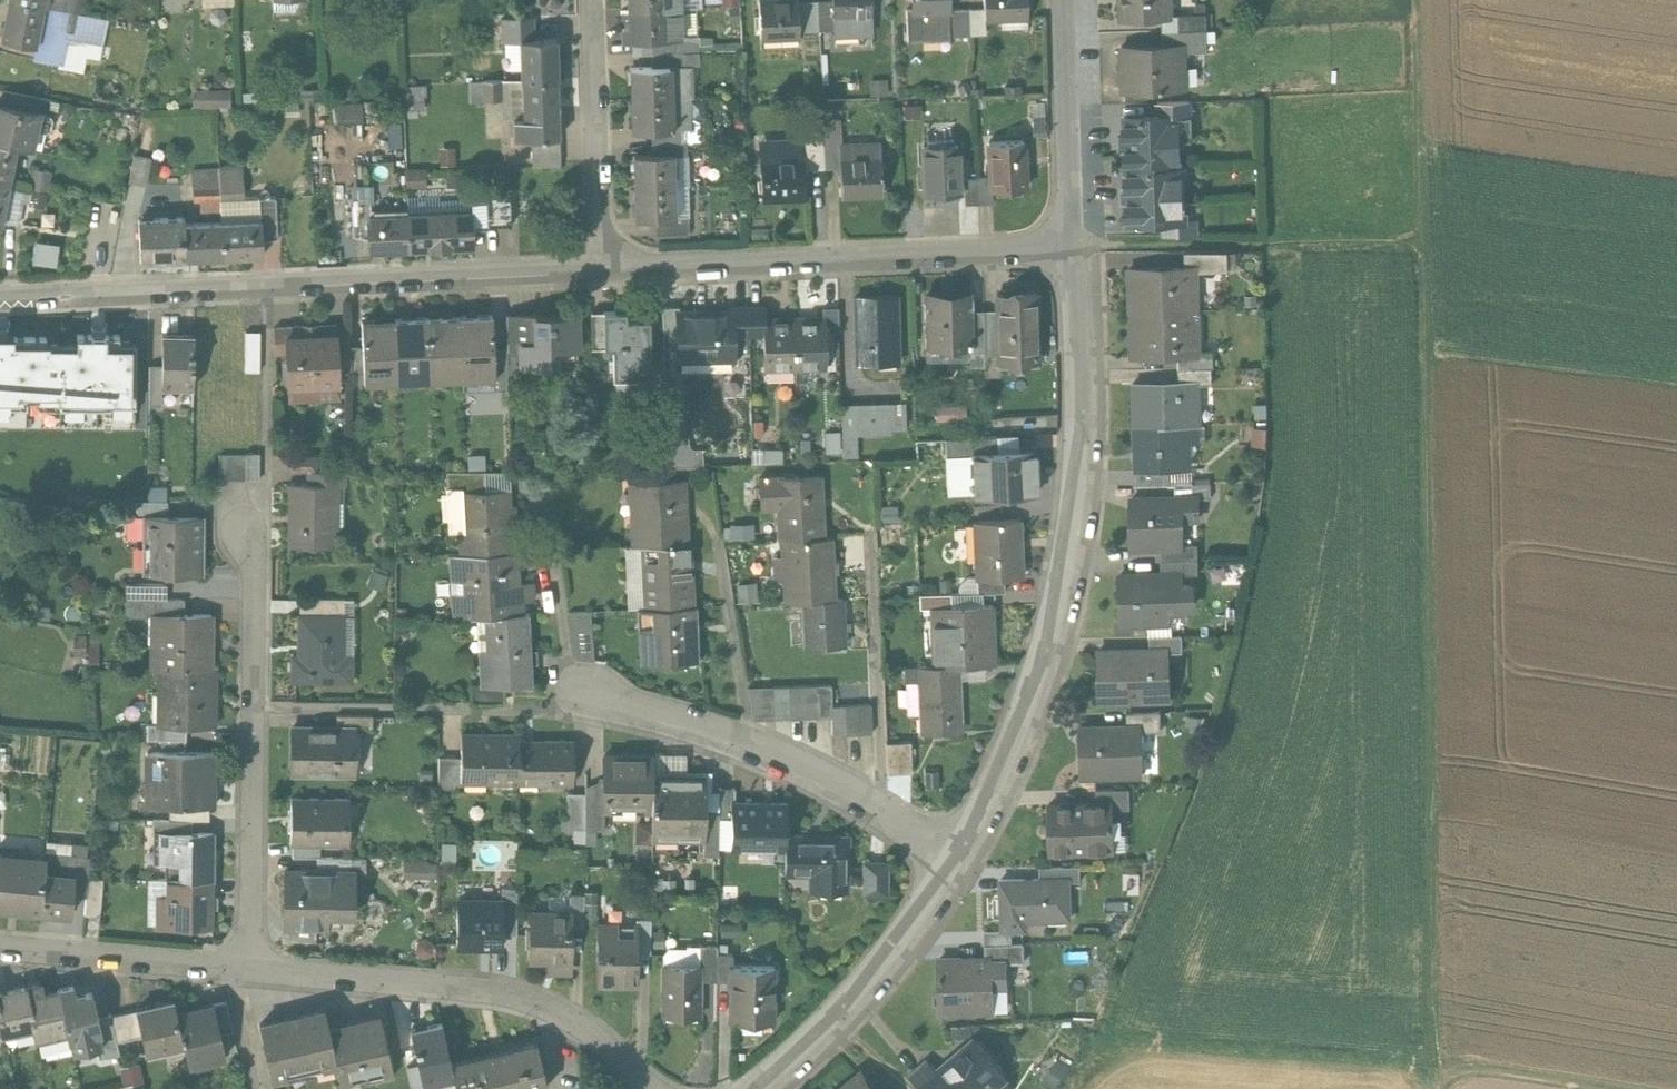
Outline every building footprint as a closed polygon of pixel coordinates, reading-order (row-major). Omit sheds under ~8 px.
[(44,6),(11,0),(3,40),(36,46),(44,6)] [(275,11),(294,10),(301,1),(300,0),(274,0),(275,11)] [(629,11),(666,10),(665,0),(628,0),(629,11)] [(758,1),(760,39),(761,39),(761,37),(797,36),(797,37),(799,37),(798,31),(797,4),(797,0),(796,0),(772,1),(772,3),(760,4),(759,1),(758,1)] [(834,3),(835,29),(835,34),(872,32),(871,0),(834,0),(834,3)] [(912,10),(904,10),(906,42),(949,40),(949,37),(948,11),(947,0),(911,0),(912,10)] [(984,19),(1000,18),(999,14),(1026,13),(1025,0),(983,0),(984,19)] [(1122,5),(1120,6),(1120,20),(1162,19),(1172,19),(1172,17),(1171,0),(1121,0),(1122,5)] [(797,4),(798,31),(818,30),(817,3),(797,4)] [(835,29),(834,3),(817,3),(818,30),(835,29)] [(629,11),(629,27),(622,28),(623,42),(633,41),(672,40),(672,37),(681,36),(680,9),(666,10),(629,11)] [(948,11),(949,37),(969,36),(968,10),(948,11)] [(1205,16),(1172,17),(1172,19),(1162,19),(1162,32),(1206,30),(1205,16)] [(531,17),(500,18),(501,41),(519,40),(532,40),(531,17)] [(1206,30),(1162,32),(1163,45),(1184,45),(1185,53),(1206,52),(1206,30)] [(519,40),(521,81),(555,80),(554,39),(532,40),(519,40)] [(674,40),(672,40),(633,41),(634,55),(652,55),(675,54),(674,40)] [(1163,45),(1121,47),(1123,92),(1186,90),(1185,53),(1184,45),(1163,45)] [(652,67),(683,66),(683,53),(675,54),(652,55),(652,67)] [(652,67),(631,68),(632,100),(669,99),(692,98),(690,66),(683,66),(652,67)] [(557,120),(555,80),(521,81),(522,121),(557,120)] [(197,87),(196,104),(234,105),(234,88),(197,87)] [(0,99),(0,107),(38,114),(41,98),(2,91),(0,99)] [(669,99),(632,100),(633,132),(670,130),(669,99)] [(1157,119),(1178,118),(1178,120),(1192,119),(1191,102),(1157,103),(1157,119)] [(16,147),(31,150),(35,132),(44,133),(49,130),(51,120),(48,116),(38,114),(0,107),(0,144),(16,147)] [(1125,170),(1179,168),(1178,120),(1178,118),(1157,119),(1123,120),(1125,170)] [(557,120),(522,121),(511,122),(512,144),(557,142),(557,120)] [(959,192),(957,146),(953,146),(953,139),(927,140),(927,147),(922,147),(924,193),(959,192)] [(824,167),(840,167),(839,159),(841,159),(841,140),(823,141),(824,167)] [(809,168),(824,167),(823,141),(808,142),(809,168)] [(1024,188),(1022,142),(988,144),(989,179),(990,189),(991,189),(1024,188)] [(16,147),(0,144),(0,183),(9,185),(16,147)] [(671,157),(634,158),(635,189),(673,188),(671,157)] [(841,159),(839,159),(840,167),(841,195),(860,194),(860,192),(880,191),(880,195),(881,195),(879,157),(841,159)] [(151,162),(132,158),(127,185),(146,189),(151,162)] [(802,162),(760,164),(762,202),(764,202),(764,198),(784,197),(784,199),(803,198),(803,200),(804,200),(802,162)] [(1179,168),(1125,170),(1126,225),(1161,224),(1185,223),(1185,222),(1183,168),(1179,168)] [(991,204),(991,189),(990,189),(989,179),(976,180),(977,204),(991,204)] [(977,204),(976,180),(962,180),(964,205),(977,204)] [(9,185),(0,183),(0,225),(1,225),(9,185)] [(240,186),(219,187),(220,202),(240,201),(240,186)] [(220,202),(219,187),(194,188),(195,203),(220,202)] [(673,188),(635,189),(636,219),(674,218),(673,188)] [(259,221),(261,221),(262,239),(276,238),(273,198),(258,199),(259,221)] [(470,209),(471,229),(510,227),(508,198),(469,199),(470,209)] [(470,209),(407,212),(407,213),(408,248),(408,249),(472,246),(471,229),(470,209)] [(408,248),(407,213),(367,215),(368,250),(408,248)] [(140,263),(183,261),(181,226),(181,220),(137,223),(140,263)] [(259,221),(221,223),(222,258),(263,255),(262,239),(261,221),(259,221)] [(1185,223),(1161,224),(1162,237),(1195,237),(1194,221),(1185,222),(1185,223)] [(181,226),(183,261),(222,258),(221,223),(181,226)] [(1185,253),(1185,268),(1196,268),(1196,274),(1228,273),(1227,253),(1185,253)] [(1131,313),(1190,311),(1197,311),(1196,274),(1196,268),(1185,268),(1130,270),(1131,313)] [(1037,295),(997,296),(998,317),(999,358),(1038,357),(1037,295)] [(971,297),(926,298),(927,353),(969,352),(969,344),(966,344),(966,341),(972,341),(971,313),(971,297)] [(896,299),(854,300),(854,334),(856,334),(857,361),(855,361),(855,363),(897,362),(896,299)] [(615,313),(604,314),(605,350),(614,350),(615,380),(641,379),(640,361),(651,361),(649,321),(645,321),(645,316),(626,316),(626,307),(615,307),(615,313)] [(763,334),(763,321),(765,321),(764,307),(749,308),(750,334),(763,334)] [(732,335),(750,334),(749,308),(729,308),(729,312),(732,312),(732,335)] [(823,308),(823,320),(825,320),(825,333),(839,332),(838,308),(823,308)] [(1190,311),(1131,313),(1132,357),(1178,355),(1191,355),(1191,353),(1190,311)] [(729,312),(678,314),(679,361),(733,360),(732,335),(732,312),(729,312)] [(985,352),(984,317),(984,312),(971,313),(972,341),(966,341),(966,344),(969,344),(969,352),(985,352)] [(605,350),(604,314),(591,314),(591,350),(605,350)] [(459,317),(461,373),(494,371),(491,315),(459,317)] [(535,317),(535,315),(506,316),(508,383),(522,383),(522,367),(555,367),(555,351),(577,350),(576,316),(535,317)] [(427,319),(429,374),(461,373),(459,317),(427,319)] [(999,358),(998,317),(984,317),(985,352),(985,358),(999,358)] [(394,320),(397,376),(429,374),(427,319),(394,320)] [(394,320),(362,322),(363,349),(364,374),(364,378),(397,376),(394,320)] [(794,320),(765,321),(763,321),(763,334),(764,368),(795,368),(794,320)] [(823,320),(794,320),(795,368),(826,367),(825,333),(825,320),(823,320)] [(286,353),(285,337),(286,337),(286,328),(274,328),(273,353),(286,353)] [(286,337),(285,337),(286,353),(286,358),(282,362),(283,378),(287,382),(287,386),(312,385),(310,331),(303,332),(303,336),(286,337)] [(317,331),(310,331),(312,385),(338,384),(342,379),(342,370),(337,370),(336,346),(336,334),(317,335),(317,331)] [(260,333),(245,333),(244,372),(260,373),(260,333)] [(27,407),(27,401),(60,401),(60,407),(111,408),(111,406),(135,406),(136,341),(119,341),(119,336),(77,335),(77,342),(46,342),(46,338),(13,338),(13,336),(0,336),(0,407),(27,407)] [(194,337),(163,337),(163,365),(162,365),(162,368),(162,387),(193,388),(194,337)] [(336,346),(337,370),(342,370),(351,369),(350,345),(336,346)] [(363,349),(350,350),(351,374),(364,374),(363,349)] [(1191,353),(1191,355),(1178,355),(1179,369),(1212,368),(1213,368),(1212,352),(1191,353)] [(162,387),(162,368),(149,368),(148,394),(162,394),(162,387)] [(1212,368),(1179,369),(1179,382),(1179,383),(1195,383),(1195,384),(1213,384),(1212,368)] [(1134,428),(1184,427),(1196,426),(1195,384),(1195,383),(1179,383),(1179,382),(1132,384),(1134,428)] [(888,405),(854,406),(855,435),(888,434),(888,405)] [(965,406),(936,407),(937,420),(966,418),(965,406)] [(1184,427),(1134,428),(1134,444),(1137,444),(1138,460),(1135,460),(1135,473),(1169,471),(1185,471),(1184,427)] [(829,452),(844,451),(844,429),(829,430),(829,452)] [(972,456),(998,454),(997,437),(971,438),(972,456)] [(998,454),(972,456),(973,491),(998,490),(998,493),(1011,492),(1011,495),(1036,494),(1034,453),(998,454)] [(259,454),(246,454),(246,456),(245,481),(259,481),(259,454)] [(232,481),(232,456),(219,456),(219,480),(232,481)] [(245,481),(246,456),(232,456),(232,481),(245,481)] [(308,471),(316,471),(316,457),(289,457),(289,471),(308,471)] [(308,484),(337,485),(337,486),(343,486),(343,472),(316,471),(308,471),(308,484)] [(1170,485),(1169,471),(1135,473),(1133,473),(1133,486),(1170,485)] [(448,486),(485,487),(485,473),(448,473),(448,486)] [(820,477),(758,480),(759,509),(777,509),(779,541),(782,541),(823,539),(820,477)] [(308,484),(289,484),(289,547),(336,548),(337,486),(337,485),(308,484)] [(642,547),(684,545),(686,545),(683,484),(658,486),(658,484),(635,485),(637,527),(631,528),(632,548),(642,547)] [(463,556),(510,553),(507,492),(485,492),(485,487),(448,486),(445,487),(446,494),(441,495),(442,518),(446,520),(447,524),(453,523),(453,533),(462,533),(463,556)] [(1197,498),(1131,500),(1132,548),(1162,547),(1182,547),(1181,520),(1198,519),(1197,498)] [(144,516),(168,516),(168,502),(138,502),(138,516),(144,516)] [(144,516),(144,540),(144,541),(144,542),(145,542),(145,543),(146,543),(146,572),(143,572),(143,574),(202,574),(203,541),(202,540),(201,539),(201,538),(200,537),(199,537),(199,516),(168,516),(144,516)] [(1018,521),(973,523),(976,582),(1004,580),(1021,580),(1018,521)] [(832,538),(823,539),(782,541),(785,603),(803,602),(835,600),(832,538)] [(645,609),(690,607),(689,570),(685,570),(684,545),(642,547),(645,609)] [(1197,546),(1182,547),(1162,547),(1162,561),(1198,560),(1197,546)] [(487,617),(521,615),(521,601),(532,601),(531,585),(510,586),(509,575),(516,575),(515,553),(510,553),(463,556),(451,556),(452,581),(470,581),(471,593),(463,594),(464,618),(487,617)] [(1198,575),(1198,560),(1162,561),(1163,576),(1182,576),(1198,575)] [(1163,576),(1119,578),(1121,628),(1171,626),(1170,617),(1185,616),(1185,611),(1196,610),(1195,584),(1182,585),(1182,576),(1163,576)] [(1004,580),(976,582),(976,594),(1004,592),(1004,580)] [(126,600),(166,600),(166,584),(126,583),(126,600)] [(930,596),(930,610),(959,609),(959,594),(930,596)] [(165,614),(184,614),(185,600),(166,600),(126,600),(126,611),(132,617),(153,617),(165,617),(165,614)] [(309,617),(343,617),(343,600),(309,600),(309,617)] [(843,600),(835,600),(803,602),(805,648),(845,646),(843,600)] [(645,609),(634,610),(637,666),(698,663),(697,645),(692,645),(690,607),(645,609)] [(959,609),(930,610),(931,631),(941,630),(942,667),(957,666),(994,664),(992,607),(959,609)] [(588,612),(568,613),(575,659),(592,662),(588,612)] [(153,670),(160,670),(211,671),(211,615),(184,614),(165,614),(165,617),(153,617),(153,670)] [(521,615),(487,617),(489,652),(486,652),(487,686),(531,684),(528,615),(521,615)] [(309,617),(299,617),(299,640),(302,640),(301,657),(292,657),(292,681),(350,682),(350,658),(341,658),(341,638),(343,638),(343,617),(309,617)] [(1154,650),(1163,650),(1163,652),(1182,651),(1181,636),(1154,637),(1154,650)] [(1154,650),(1099,652),(1101,701),(1164,699),(1163,652),(1163,650),(1154,650)] [(942,667),(920,668),(923,735),(960,733),(957,666),(942,667)] [(211,671),(160,670),(160,726),(184,726),(213,726),(214,670),(211,671)] [(816,687),(818,716),(831,715),(831,708),(830,686),(816,687)] [(789,688),(791,717),(804,716),(803,687),(789,688)] [(803,687),(804,716),(818,716),(816,687),(803,687)] [(776,688),(748,690),(753,719),(777,718),(776,688)] [(776,688),(777,718),(791,717),(789,688),(776,688)] [(857,706),(844,707),(845,736),(859,735),(857,706)] [(871,706),(857,706),(859,735),(872,734),(871,706)] [(844,707),(831,708),(831,715),(832,736),(845,736),(844,707)] [(1140,728),(1140,733),(1160,733),(1160,712),(1126,713),(1127,729),(1140,728)] [(336,729),(354,729),(354,730),(372,730),(372,717),(336,716),(336,729)] [(184,726),(160,726),(159,741),(184,741),(184,726)] [(1127,729),(1079,730),(1081,778),(1142,776),(1140,733),(1140,728),(1127,729)] [(336,729),(291,729),(291,774),(353,774),(354,730),(354,729),(336,729)] [(519,734),(461,734),(460,757),(460,777),(464,777),(463,781),(462,781),(462,784),(518,785),(518,774),(519,741),(519,734)] [(519,741),(518,774),(536,774),(536,783),(572,783),(573,742),(519,741)] [(213,753),(146,753),(146,786),(170,786),(170,806),(205,807),(212,807),(213,753)] [(438,784),(462,784),(462,781),(463,781),(464,777),(460,777),(460,757),(438,757),(438,784)] [(652,758),(605,757),(604,794),(603,794),(603,810),(605,810),(652,810),(652,778),(652,758)] [(705,778),(652,778),(652,810),(651,836),(704,837),(705,837),(705,814),(704,814),(705,778)] [(732,819),(732,805),(734,805),(734,790),(719,789),(718,814),(718,819),(732,819)] [(1096,804),(1111,803),(1111,809),(1129,809),(1128,789),(1095,790),(1096,804)] [(584,828),(585,793),(568,793),(567,828),(584,828)] [(605,810),(603,810),(603,794),(585,793),(584,828),(584,829),(605,829),(605,810)] [(349,801),(291,800),(290,845),(293,845),(319,845),(348,846),(349,801)] [(1096,804),(1049,805),(1050,854),(1112,852),(1111,809),(1111,803),(1096,804)] [(734,805),(732,805),(732,819),(732,848),(785,849),(785,838),(785,805),(734,805)] [(170,806),(170,821),(190,821),(205,821),(205,807),(170,806)] [(718,814),(705,814),(705,837),(704,837),(704,857),(718,857),(718,819),(718,814)] [(158,836),(158,834),(190,834),(190,821),(170,821),(152,821),(152,836),(158,836)] [(190,834),(158,834),(158,836),(158,864),(166,864),(165,879),(211,879),(212,835),(190,834)] [(848,839),(785,838),(785,849),(784,873),(817,873),(817,893),(847,893),(848,839)] [(77,855),(85,855),(86,845),(78,844),(77,855)] [(319,845),(293,845),(293,858),(319,858),(319,845)] [(45,858),(40,911),(70,914),(72,892),(74,875),(71,875),(73,854),(45,852),(45,858)] [(40,911),(45,858),(0,854),(0,907),(40,911)] [(74,875),(72,892),(86,893),(87,878),(89,856),(85,855),(77,855),(73,854),(71,875),(74,875)] [(318,872),(353,872),(353,874),(364,874),(365,859),(319,858),(318,872)] [(438,863),(402,863),(402,881),(438,881),(438,863)] [(886,896),(886,865),(865,865),(865,895),(886,896)] [(1079,866),(1042,867),(1043,879),(1069,878),(1069,882),(1080,881),(1079,866)] [(318,872),(286,871),(285,912),(291,912),(291,927),(326,927),(326,912),(352,912),(353,874),(353,872),(318,872)] [(103,878),(87,878),(86,893),(84,915),(99,916),(103,878)] [(1043,879),(1000,880),(1002,931),(1026,930),(1025,921),(1046,921),(1049,924),(1066,923),(1069,920),(1068,911),(1070,911),(1069,882),(1069,878),(1043,879)] [(211,927),(211,879),(165,879),(165,902),(158,902),(158,927),(211,927)] [(573,911),(573,924),(583,924),(584,896),(573,896),(573,911)] [(502,902),(457,901),(457,946),(502,946),(502,935),(502,902)] [(502,935),(516,935),(517,902),(502,902),(502,935)] [(573,911),(528,911),(527,964),(547,965),(547,975),(572,975),(573,924),(573,911)] [(636,926),(635,948),(650,948),(650,920),(636,920),(636,926)] [(636,926),(597,926),(597,983),(635,983),(635,948),(636,926)] [(1012,944),(1011,931),(984,932),(985,945),(1012,944)] [(1022,944),(1012,944),(985,945),(985,964),(1003,963),(1003,964),(1023,963),(1022,944)] [(731,982),(731,967),(732,967),(733,956),(717,955),(716,982),(731,982)] [(974,960),(941,961),(943,1014),(991,1012),(990,987),(1004,986),(1003,964),(1003,963),(985,964),(974,964),(974,960)] [(701,966),(664,966),(663,1016),(700,1016),(701,966)] [(732,967),(731,967),(731,982),(730,1022),(773,1023),(774,968),(732,967)] [(25,988),(33,1026),(32,1026),(35,1036),(36,1036),(40,1052),(69,1045),(68,1039),(69,1039),(60,1001),(61,1001),(59,991),(57,991),(42,994),(40,984),(25,988)] [(0,1023),(0,1025),(2,1033),(32,1026),(33,1026),(25,988),(0,994),(0,1021),(0,1023)] [(61,1001),(60,1001),(69,1039),(98,1032),(100,1032),(97,1018),(91,994),(61,1001)] [(213,1005),(219,1032),(232,1029),(226,1001),(213,1005)] [(173,1002),(124,1013),(129,1036),(141,1033),(146,1054),(167,1049),(166,1044),(180,1040),(181,1046),(183,1045),(176,1013),(173,1002)] [(176,1013),(183,1045),(187,1063),(224,1054),(219,1032),(213,1005),(176,1013)] [(325,1011),(259,1026),(271,1079),(335,1064),(340,1082),(392,1070),(380,1017),(329,1029),(325,1011)] [(124,1013),(110,1016),(116,1041),(116,1042),(130,1039),(129,1036),(124,1013)] [(110,1015),(97,1018),(100,1032),(98,1032),(101,1045),(116,1041),(110,1016),(110,1015)] [(423,1084),(453,1077),(450,1063),(441,1025),(411,1032),(423,1084)] [(975,1039),(959,1052),(960,1054),(938,1073),(936,1071),(934,1073),(944,1085),(948,1088),(990,1088),(1006,1075),(975,1039)] [(450,1063),(453,1077),(456,1088),(539,1088),(547,1087),(537,1043),(450,1063)] [(934,1073),(936,1071),(926,1060),(908,1075),(920,1088),(939,1088),(944,1085),(934,1073)] [(859,1070),(838,1088),(876,1088),(859,1070)]
